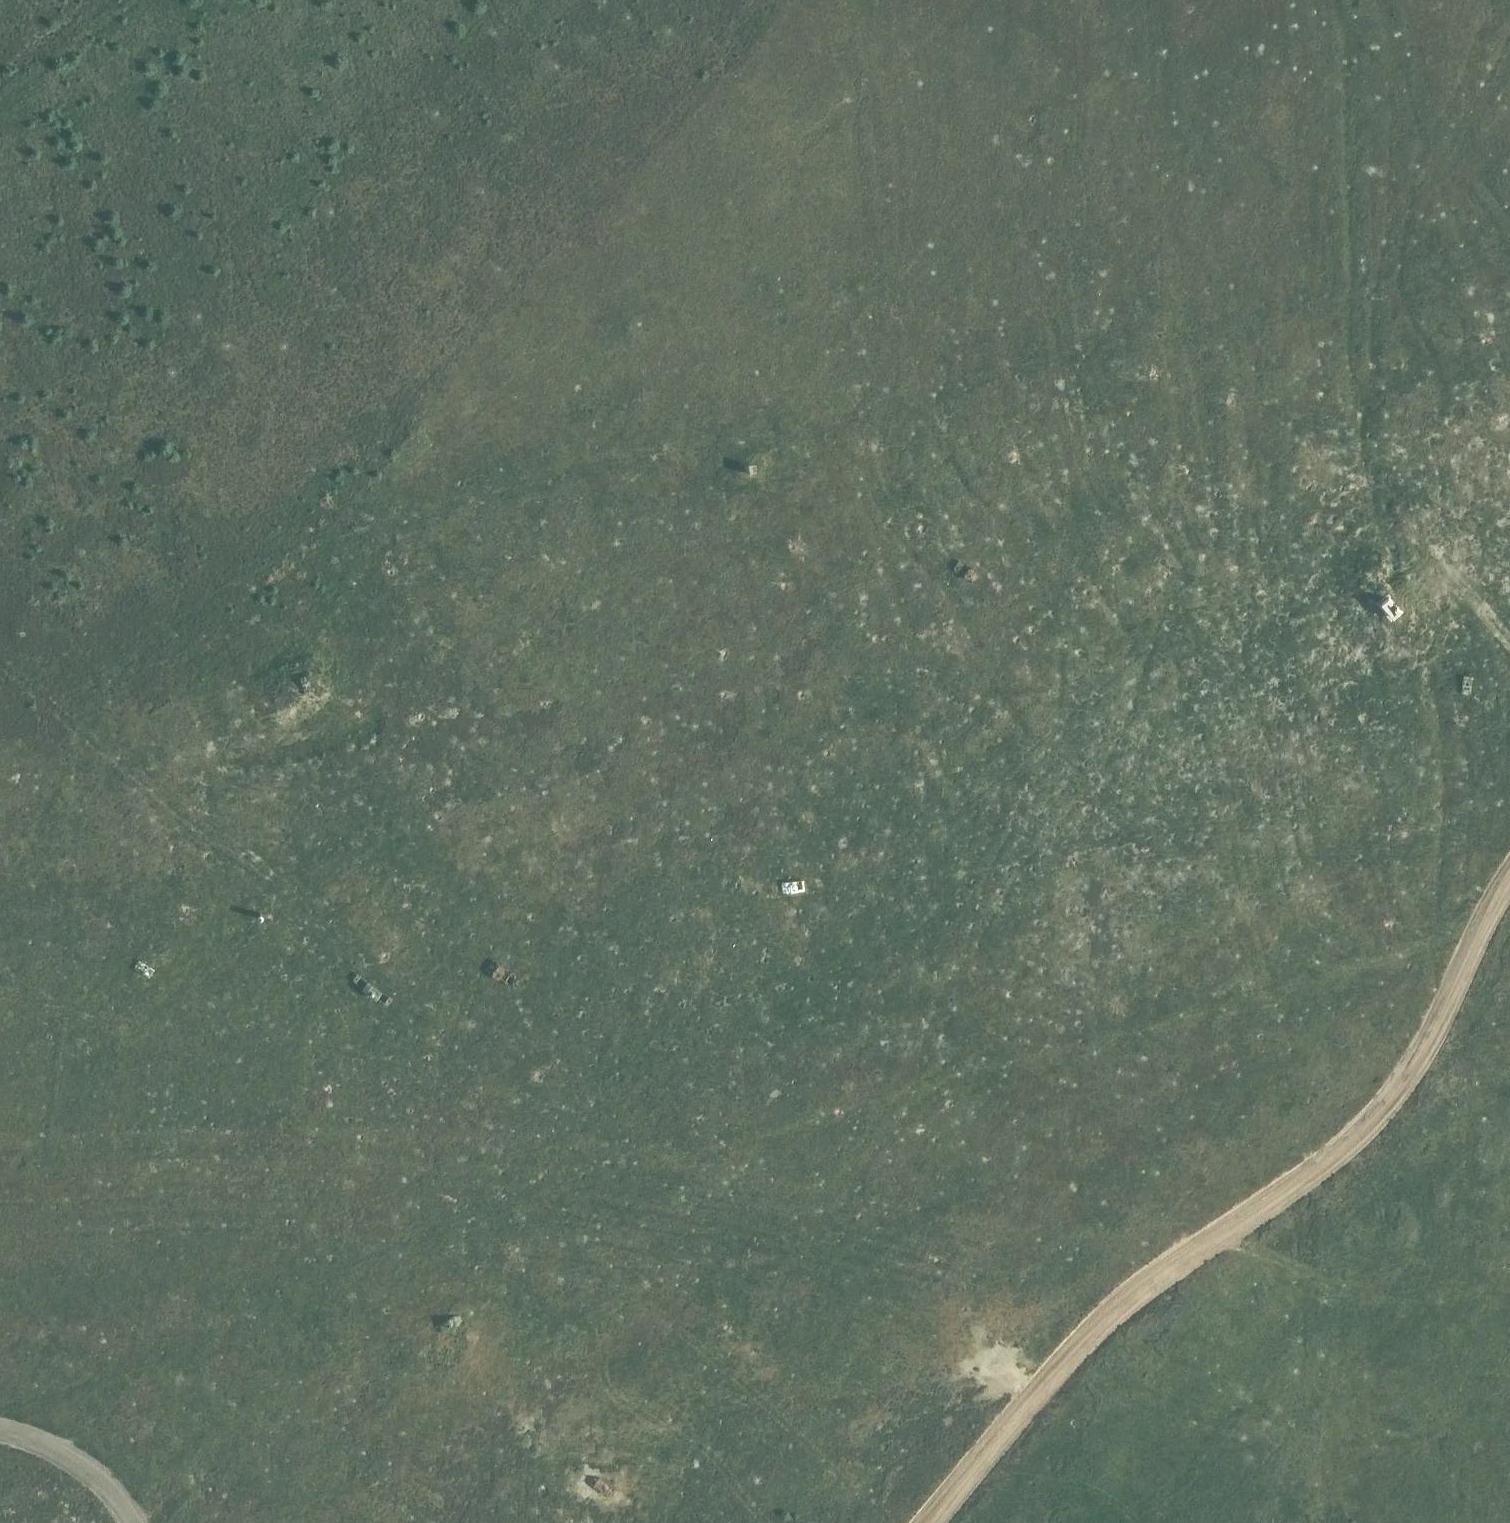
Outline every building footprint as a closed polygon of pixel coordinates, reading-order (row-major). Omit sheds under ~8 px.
[(783,890),(802,887),(801,876),(782,879),(783,890)]
